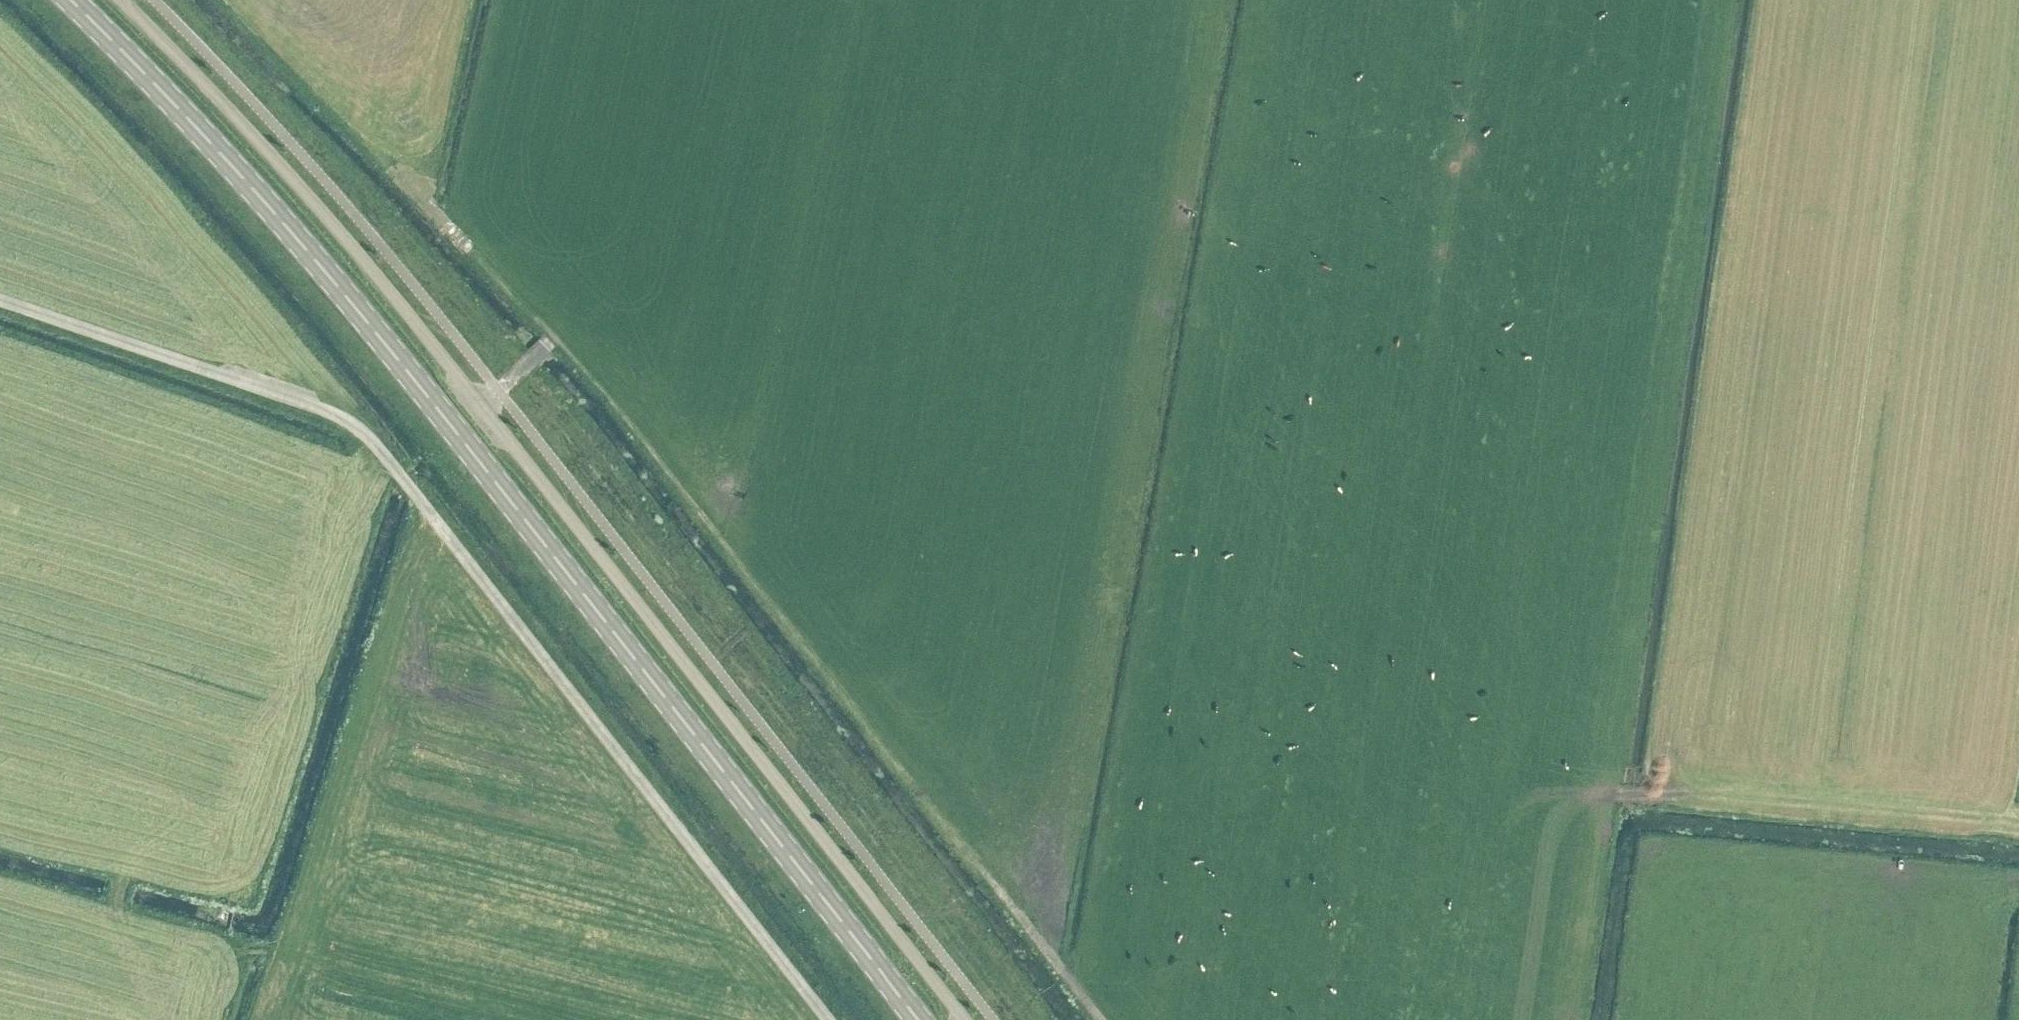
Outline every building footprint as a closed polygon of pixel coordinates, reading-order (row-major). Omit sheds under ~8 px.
[(540,337),(530,346),(541,359),(552,350),(540,337)]
